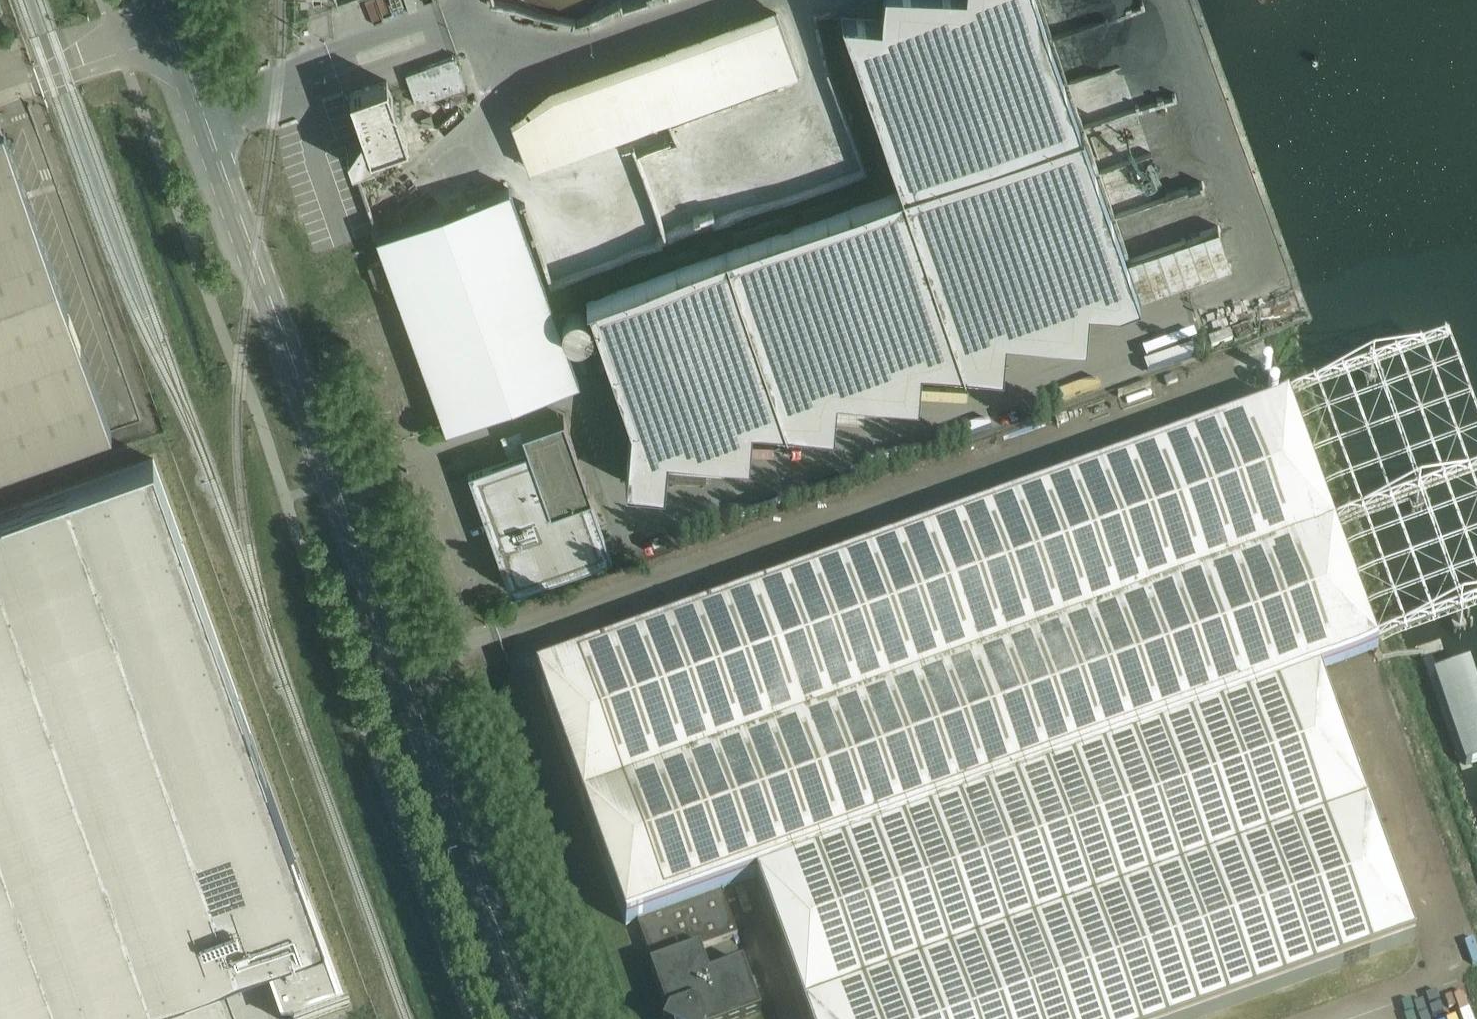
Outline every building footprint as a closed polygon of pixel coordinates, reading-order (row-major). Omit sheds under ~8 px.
[(793,57),(775,0),(730,0),(499,71),(520,141),(793,57)] [(1035,0),(882,0),(880,21),(841,18),(902,190),(588,299),(630,420),(625,481),(663,484),(666,448),(747,455),(750,418),(832,425),(835,389),(916,396),(919,359),(1001,366),(1004,330),(1084,336),(1086,300),(1118,303),(1138,295),(1035,0)] [(11,46),(21,43),(17,33),(8,37),(11,46)] [(416,103),(465,85),(454,55),(405,72),(416,103)] [(351,164),(373,157),(371,151),(407,139),(386,79),(349,92),(362,128),(347,151),(351,164)] [(424,126),(434,123),(430,113),(421,116),(424,126)] [(3,129),(0,130),(0,469),(111,430),(3,129)] [(445,425),(464,418),(578,376),(510,189),(377,237),(445,425)] [(374,284),(387,280),(380,260),(367,264),(374,284)] [(512,587),(530,580),(608,552),(588,495),(591,494),(563,415),(521,429),(523,435),(511,439),(517,453),(470,470),(512,587)] [(1319,675),(1229,424),(535,674),(626,924),(636,920),(652,964),(649,965),(667,1014),(665,1018),(739,1018),(760,1012),(742,962),(708,975),(699,949),(737,935),(721,890),(757,877),(808,1018),(1192,1018),(1414,939),(1319,675)] [(0,512),(0,1018),(91,1018),(167,992),(269,956),(291,1018),(313,1018),(348,1006),(306,889),(152,457),(0,512)] [(1434,672),(1465,762),(1476,758),(1476,682),(1469,660),(1434,672)]
